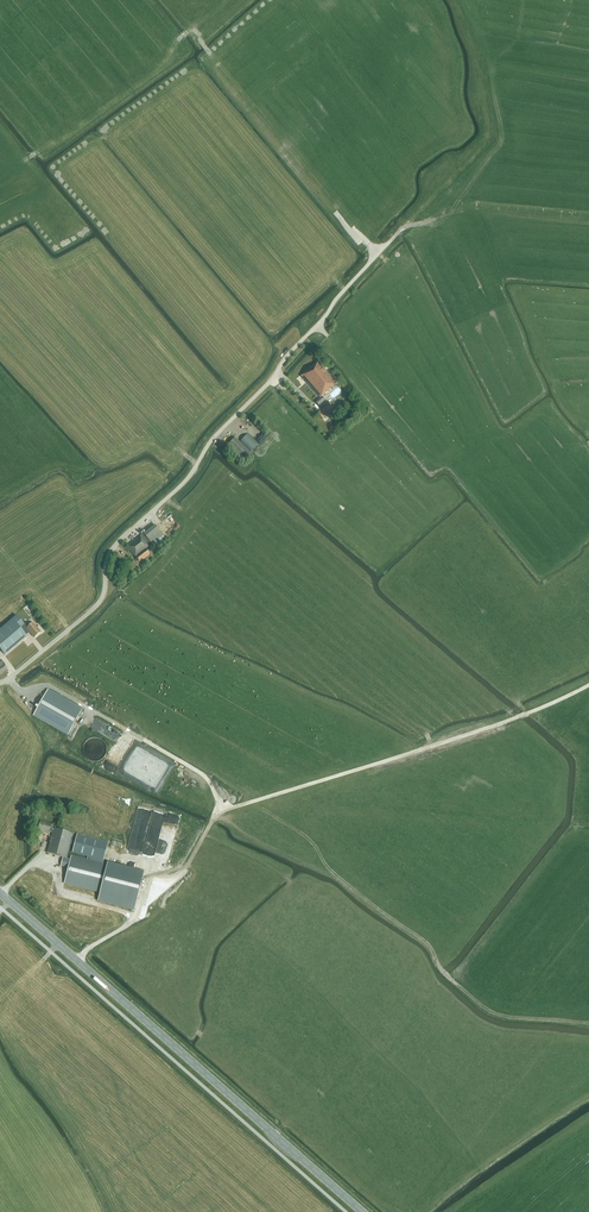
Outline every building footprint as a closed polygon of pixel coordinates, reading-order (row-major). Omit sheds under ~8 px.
[(331,386),(335,382),(318,362),(302,376),(320,397),(332,387),(331,386)] [(319,406),(325,401),(321,397),(316,402),(319,406)] [(329,404),(322,410),(327,415),(334,409),(329,404)] [(252,443),(256,438),(248,430),(243,434),(252,443)] [(252,454),(235,438),(227,446),(244,463),(252,454)] [(156,549),(167,540),(155,525),(141,536),(141,537),(138,539),(137,539),(128,546),(136,557),(135,560),(137,561),(139,561),(140,562),(150,554),(146,549),(149,546),(149,547),(152,544),(156,549)] [(17,615),(0,630),(0,648),(2,650),(5,654),(27,636),(24,633),(20,627),(24,624),(17,615)] [(24,624),(34,637),(41,632),(33,622),(30,625),(27,622),(24,624)] [(68,734),(82,709),(48,689),(34,715),(68,734)] [(94,718),(90,728),(118,740),(123,730),(94,718)] [(86,757),(90,760),(95,761),(100,760),(104,757),(106,752),(107,748),(105,743),(102,739),(97,737),(92,737),(88,740),(84,743),(83,748),(84,753),(86,757)] [(109,767),(113,770),(118,771),(123,769),(126,765),(127,760),(125,755),(121,752),(116,751),(111,753),(108,757),(107,762),(109,767)] [(154,787),(164,768),(152,762),(142,781),(154,787)] [(138,809),(133,829),(147,833),(153,813),(138,809)] [(152,829),(162,831),(165,818),(162,817),(160,823),(154,822),(152,829)] [(64,883),(100,892),(98,900),(134,909),(144,872),(108,863),(107,864),(72,855),(71,859),(66,858),(73,834),(51,827),(51,824),(41,821),(38,830),(49,833),(49,832),(53,833),(47,853),(63,857),(61,866),(68,868),(64,883)] [(108,842),(77,834),(72,852),(104,860),(108,842)]
